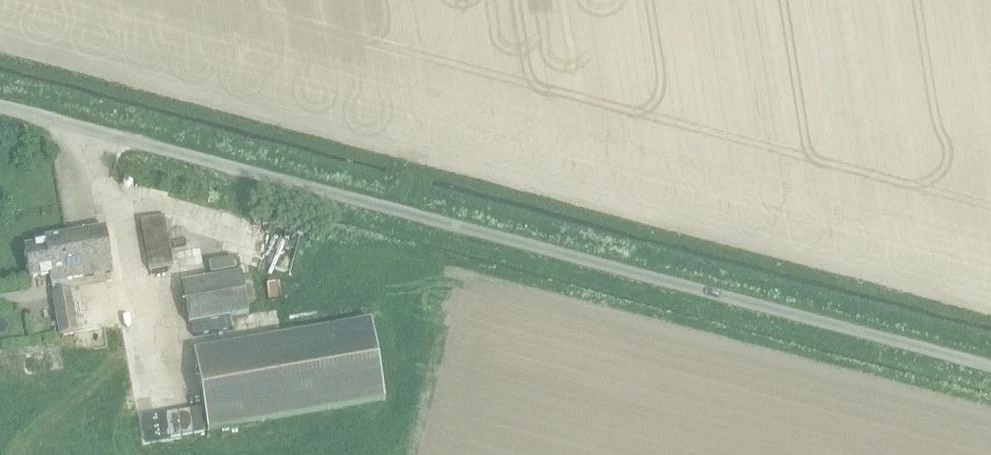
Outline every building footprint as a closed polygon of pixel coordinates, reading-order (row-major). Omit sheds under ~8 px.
[(173,264),(165,216),(140,220),(148,269),(173,264)] [(77,333),(68,279),(112,272),(105,228),(44,239),(45,244),(24,247),(29,278),(50,275),(60,336),(77,333)] [(182,284),(189,324),(248,314),(242,274),(182,284)] [(194,351),(207,431),(385,400),(371,320),(194,351)] [(151,429),(161,428),(158,398),(148,399),(151,429)]
